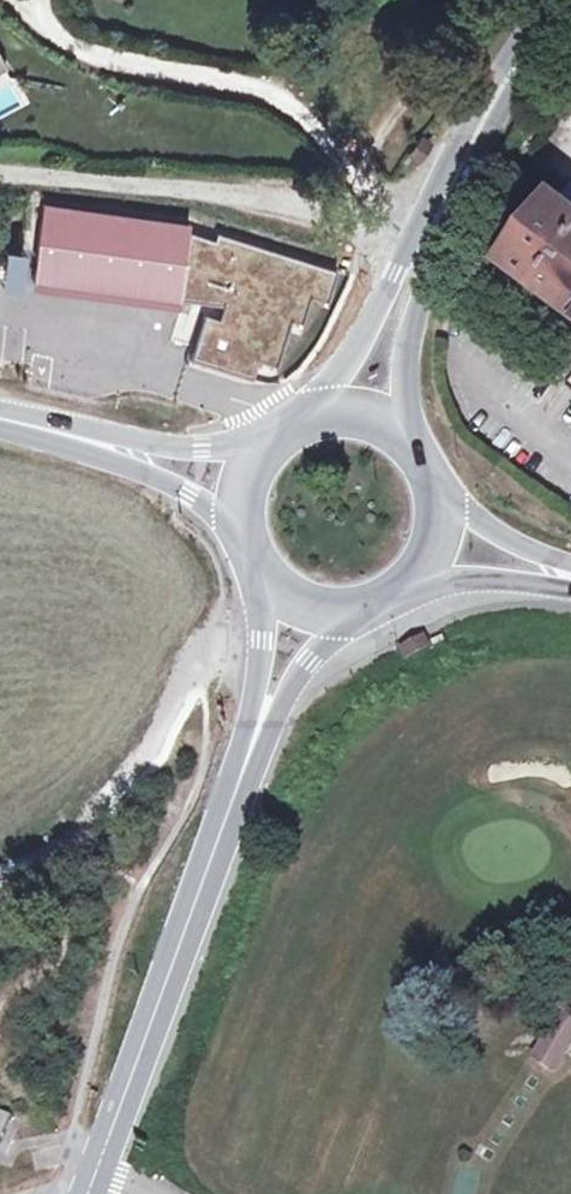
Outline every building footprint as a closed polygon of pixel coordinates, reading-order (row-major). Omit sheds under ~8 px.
[(434,146),(425,140),(423,142),(414,156),(422,162),(434,146)] [(560,205),(570,214),(570,192),(560,205)] [(197,221),(51,201),(42,278),(186,297),(196,229),(197,221)] [(560,205),(510,270),(539,293),(542,291),(570,313),(570,214),(560,205)] [(345,268),(225,229),(224,237),(196,229),(186,297),(235,305),(230,318),(211,312),(197,357),(209,361),(259,377),(265,359),(283,364),(298,318),(309,323),(317,296),(335,302),(345,268)] [(424,633),(394,648),(401,663),(431,648),(424,633)] [(532,1056),(553,1069),(570,1040),(570,994),(532,1056)] [(13,1116),(0,1111),(0,1151),(13,1116)]
